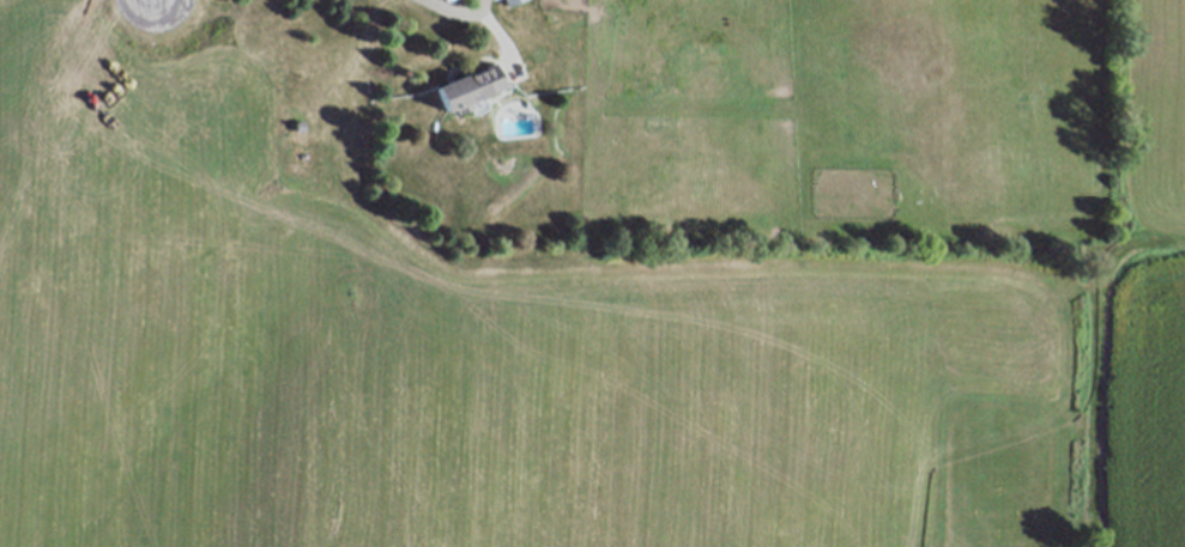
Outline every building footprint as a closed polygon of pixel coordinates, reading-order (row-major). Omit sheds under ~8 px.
[(505,9),(527,2),(526,0),(502,0),(505,9)] [(442,108),(433,86),(491,62),(501,83),(442,108)]
